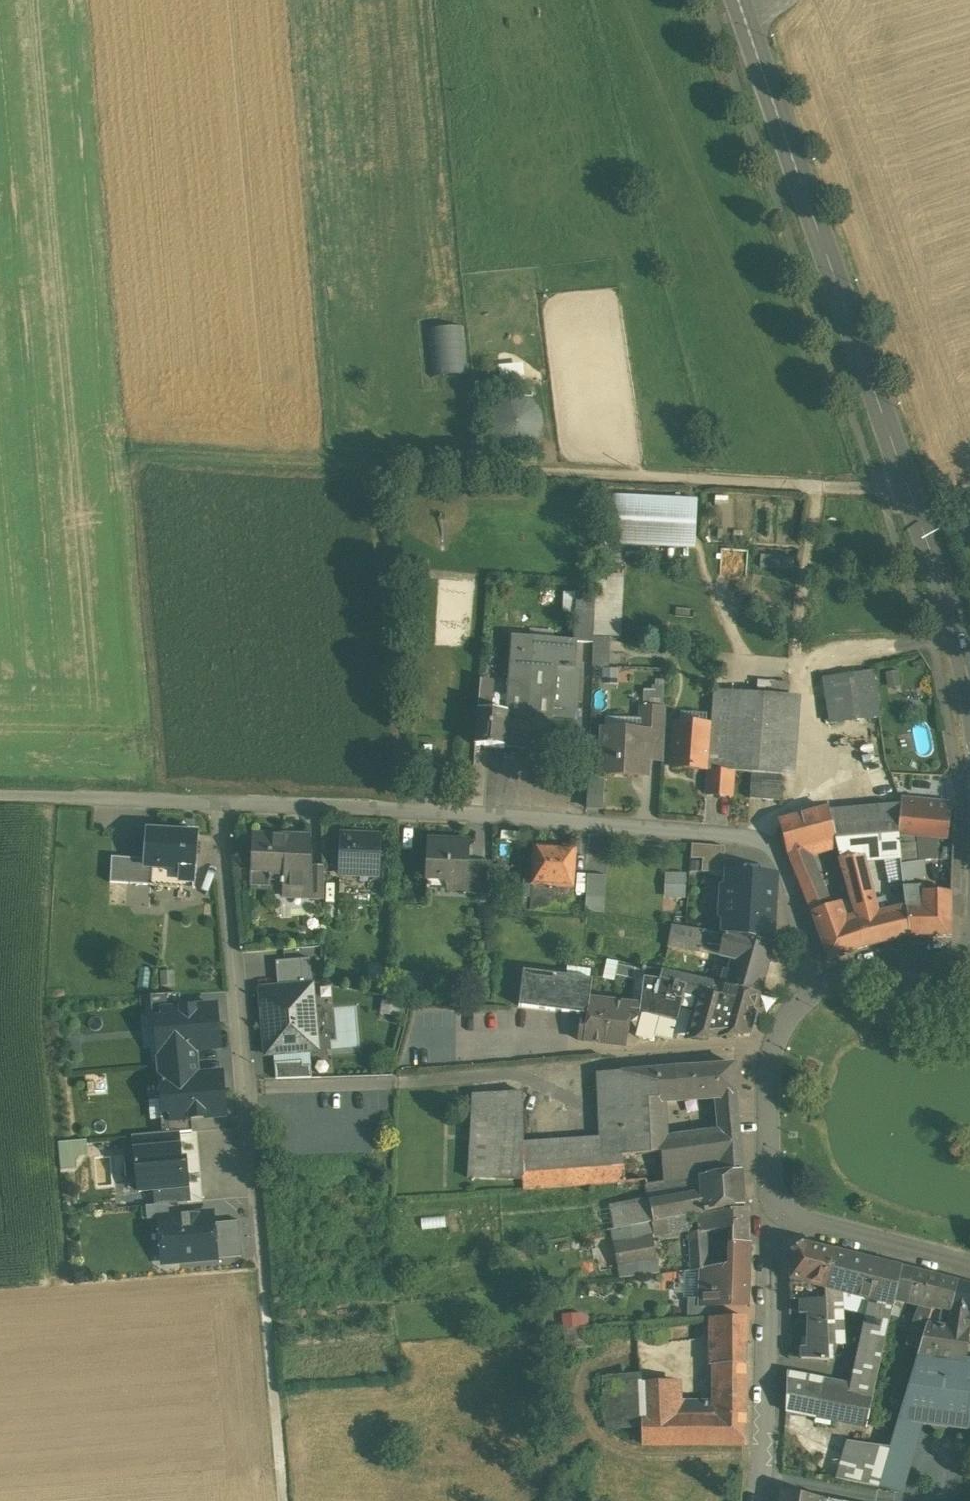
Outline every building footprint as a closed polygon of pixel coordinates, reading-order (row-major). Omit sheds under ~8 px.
[(468,372),(466,324),(428,325),(430,374),(468,372)] [(509,399),(501,403),(494,411),(491,421),(492,430),(496,439),(504,446),(514,449),(524,448),(532,443),(539,435),(542,425),(541,416),(536,408),(528,401),(518,398),(509,399)] [(697,500),(613,497),(611,544),(695,548),(697,500)] [(744,574),(746,550),(722,549),(720,573),(744,574)] [(759,566),(791,569),(792,556),(760,553),(759,566)] [(594,611),(575,610),(574,641),(576,641),(576,642),(593,644),(593,638),(594,611)] [(574,641),(511,636),(506,713),(507,713),(504,747),(574,752),(580,670),(574,669),(576,642),(576,641),(574,641)] [(608,638),(593,638),(593,644),(592,667),(607,667),(608,638)] [(873,671),(851,674),(858,720),(879,717),(873,671)] [(851,674),(822,679),(829,723),(858,720),(851,674)] [(492,681),(480,680),(478,710),(493,712),(493,705),(486,704),(486,699),(488,699),(491,697),(492,681)] [(789,683),(772,682),(771,695),(788,696),(789,683)] [(740,693),(714,691),(709,770),(733,772),(735,772),(740,693)] [(771,695),(740,693),(735,772),(751,774),(782,776),(788,696),(771,695)] [(663,708),(641,707),(640,735),(646,736),(645,749),(661,750),(663,708)] [(493,712),(478,710),(475,746),(504,749),(504,747),(507,713),(506,713),(493,712)] [(710,725),(675,723),(672,768),(707,770),(710,725)] [(626,731),(602,730),(601,754),(605,758),(604,774),(644,776),(645,749),(646,736),(640,735),(626,735),(626,731)] [(733,772),(709,770),(707,794),(731,796),(733,772)] [(782,776),(751,774),(750,798),(780,801),(782,776)] [(581,807),(599,807),(600,778),(582,777),(581,807)] [(951,805),(901,800),(899,813),(897,834),(947,839),(951,805)] [(828,809),(780,822),(788,853),(789,853),(805,849),(836,840),(828,809)] [(899,813),(850,817),(854,859),(859,859),(899,856),(898,845),(896,834),(897,834),(899,813)] [(169,828),(164,833),(145,831),(143,860),(143,865),(162,866),(162,867),(179,868),(179,880),(195,881),(198,835),(187,834),(183,829),(169,828)] [(308,837),(252,835),(250,887),(271,888),(271,881),(281,881),(281,885),(283,885),(282,896),(311,894),(312,894),(310,869),(308,837)] [(379,837),(341,836),(340,874),(378,875),(379,837)] [(467,841),(429,839),(427,890),(464,891),(465,891),(466,861),(467,841)] [(918,843),(898,845),(899,856),(901,876),(921,874),(918,843)] [(724,847),(692,844),(691,858),(702,859),(701,872),(723,873),(723,872),(736,873),(736,860),(724,859),(724,847)] [(559,849),(550,848),(550,849),(535,848),(533,883),(533,884),(557,886),(571,887),(573,882),(574,872),(573,869),(574,851),(559,849)] [(815,877),(809,860),(805,849),(789,853),(807,899),(822,894),(821,890),(815,877)] [(143,865),(143,860),(111,858),(110,883),(178,887),(179,880),(179,868),(162,867),(162,866),(143,865)] [(859,859),(854,859),(841,861),(849,890),(852,901),(854,908),(868,904),(871,903),(859,859)] [(492,862),(466,861),(465,891),(464,891),(464,893),(493,895),(492,862)] [(324,869),(310,869),(312,894),(311,894),(311,899),(324,900),(324,869)] [(662,871),(661,896),(683,897),(684,871),(662,871)] [(736,873),(723,872),(723,873),(719,933),(726,935),(772,943),(777,876),(736,873)] [(603,910),(605,875),(587,874),(586,910),(603,910)] [(921,874),(901,876),(903,890),(916,889),(923,888),(921,874)] [(557,886),(533,884),(532,898),(531,911),(569,913),(570,901),(549,900),(549,892),(556,892),(557,886)] [(923,895),(923,888),(916,889),(903,890),(905,909),(906,908),(906,909),(909,936),(950,938),(951,896),(947,895),(923,895)] [(822,894),(807,899),(812,913),(828,908),(822,894)] [(532,898),(522,898),(522,911),(531,911),(532,898)] [(844,921),(837,904),(828,908),(812,913),(829,959),(853,950),(865,947),(857,917),(844,921)] [(871,919),(868,904),(854,908),(857,917),(865,947),(894,940),(888,915),(871,919)] [(906,909),(888,915),(894,940),(909,936),(906,909)] [(690,928),(673,925),(669,942),(687,945),(690,928)] [(772,943),(726,935),(690,928),(687,945),(720,951),(720,955),(735,959),(766,966),(772,943)] [(277,962),(279,988),(312,986),(310,959),(277,962)] [(629,978),(631,964),(605,959),(602,973),(629,978)] [(766,966),(735,959),(731,972),(762,981),(766,966)] [(676,965),(664,962),(662,971),(674,974),(676,965)] [(593,976),(521,966),(516,1005),(581,1014),(587,1015),(590,1000),(593,976)] [(662,971),(646,967),(645,968),(643,968),(642,971),(645,972),(640,1006),(639,1011),(640,1012),(653,1012),(654,1012),(659,989),(657,989),(662,971)] [(731,972),(726,970),(721,985),(758,995),(762,981),(731,972)] [(721,985),(720,985),(674,974),(662,971),(657,989),(659,989),(654,1012),(678,1017),(680,1007),(695,1011),(689,1035),(700,1038),(712,1037),(713,1035),(719,1037),(738,1036),(740,1028),(749,1030),(758,995),(721,985)] [(279,988),(260,990),(266,1055),(285,1054),(285,1050),(300,1049),(299,1037),(316,1036),(312,986),(279,988)] [(180,994),(151,996),(152,1012),(160,1012),(160,1011),(181,1009),(180,994)] [(640,1006),(590,1000),(587,1015),(581,1014),(578,1040),(603,1043),(604,1041),(626,1044),(629,1022),(631,1022),(639,1016),(640,1012),(639,1011),(640,1006)] [(181,1009),(160,1011),(160,1012),(161,1032),(157,1033),(159,1053),(194,1050),(218,1048),(215,1006),(181,1009)] [(194,1050),(159,1053),(160,1066),(195,1063),(194,1050)] [(195,1063),(160,1066),(161,1079),(197,1076),(195,1063)] [(734,1064),(674,1068),(675,1097),(721,1095),(736,1094),(734,1064)] [(724,1130),(661,1139),(659,1098),(675,1097),(674,1068),(599,1074),(598,1075),(597,1076),(597,1078),(600,1143),(600,1154),(610,1156),(622,1155),(661,1152),(663,1183),(700,1178),(700,1177),(741,1171),(737,1112),(722,1113),(724,1130)] [(197,1076),(161,1079),(163,1099),(167,1099),(169,1119),(169,1120),(190,1118),(224,1115),(221,1074),(197,1076)] [(522,1092),(475,1095),(473,1115),(499,1115),(522,1115),(522,1092)] [(736,1094),(721,1095),(722,1113),(737,1112),(736,1094)] [(499,1115),(473,1115),(470,1179),(495,1180),(499,1115)] [(522,1115),(499,1115),(495,1180),(508,1180),(522,1179),(523,1178),(523,1149),(522,1115)] [(192,1131),(190,1118),(169,1120),(169,1119),(162,1120),(163,1133),(177,1132),(192,1131)] [(163,1133),(134,1136),(139,1192),(156,1191),(187,1189),(185,1160),(179,1161),(177,1132),(163,1133)] [(600,1143),(523,1149),(523,1178),(522,1179),(523,1190),(625,1182),(622,1155),(610,1156),(600,1154),(600,1143)] [(687,1195),(649,1201),(653,1222),(688,1216),(699,1214),(744,1206),(741,1171),(700,1177),(700,1178),(702,1198),(687,1200),(687,1195)] [(187,1189),(156,1191),(157,1206),(178,1204),(188,1204),(187,1189)] [(649,1201),(610,1208),(613,1230),(652,1222),(653,1222),(649,1201)] [(179,1216),(178,1204),(146,1207),(146,1219),(161,1218),(179,1216)] [(749,1209),(699,1214),(699,1231),(705,1230),(706,1232),(724,1230),(724,1237),(729,1237),(729,1243),(748,1243),(749,1209)] [(161,1218),(163,1254),(179,1253),(180,1262),(215,1260),(213,1223),(213,1214),(161,1218)] [(653,1222),(652,1222),(655,1235),(690,1228),(688,1216),(653,1222)] [(241,1221),(213,1223),(215,1260),(243,1258),(241,1221)] [(611,1236),(619,1280),(653,1274),(646,1230),(611,1236)] [(699,1231),(690,1232),(692,1269),(702,1268),(709,1267),(706,1232),(705,1230),(699,1231)] [(748,1243),(729,1243),(729,1265),(727,1305),(748,1306),(749,1244),(748,1244),(748,1243)] [(833,1251),(801,1243),(790,1251),(790,1279),(801,1282),(824,1288),(833,1251)] [(868,1260),(833,1251),(824,1288),(825,1300),(825,1309),(840,1309),(839,1292),(858,1296),(868,1260)] [(901,1268),(868,1260),(858,1296),(877,1301),(893,1305),(895,1296),(901,1268)] [(709,1267),(702,1268),(702,1298),(701,1305),(717,1305),(727,1305),(729,1265),(709,1267)] [(941,1278),(901,1268),(895,1296),(922,1303),(933,1305),(934,1306),(941,1278)] [(958,1283),(941,1278),(934,1306),(950,1310),(958,1283)] [(824,1288),(801,1282),(800,1300),(825,1300),(824,1288)] [(958,1283),(950,1310),(948,1328),(968,1331),(969,1313),(969,1286),(958,1283)] [(702,1298),(687,1298),(687,1319),(718,1316),(717,1305),(701,1305),(702,1298)] [(825,1300),(800,1300),(800,1314),(808,1314),(807,1348),(827,1350),(825,1309),(825,1300)] [(893,1305),(877,1301),(856,1393),(873,1396),(883,1351),(893,1305)] [(922,1303),(915,1320),(907,1346),(919,1350),(927,1325),(927,1323),(933,1305),(922,1303)] [(840,1309),(825,1309),(827,1345),(842,1344),(840,1309)] [(746,1318),(719,1318),(713,1318),(713,1366),(746,1365),(746,1318)] [(948,1328),(927,1325),(919,1350),(918,1354),(945,1358),(963,1361),(968,1331),(948,1328)] [(597,1327),(564,1329),(566,1349),(598,1346),(598,1341),(597,1327)] [(807,1348),(801,1348),(801,1358),(828,1361),(827,1350),(807,1348)] [(945,1358),(918,1354),(898,1418),(922,1422),(934,1424),(945,1358)] [(945,1358),(934,1424),(965,1428),(969,1401),(969,1362),(963,1361),(945,1358)] [(746,1365),(713,1366),(718,1382),(745,1382),(746,1365)] [(823,1386),(787,1379),(786,1411),(816,1417),(823,1386)] [(675,1381),(640,1383),(641,1424),(642,1444),(689,1445),(690,1416),(677,1416),(675,1386),(675,1381)] [(745,1382),(718,1382),(718,1404),(705,1403),(704,1416),(705,1416),(745,1415),(745,1382)] [(640,1383),(605,1386),(607,1424),(641,1424),(640,1383)] [(856,1393),(823,1386),(816,1417),(866,1427),(873,1396),(856,1393)] [(745,1415),(705,1416),(704,1416),(690,1416),(689,1445),(744,1445),(745,1415)] [(922,1422),(898,1418),(895,1429),(895,1430),(889,1449),(878,1487),(902,1492),(922,1422)] [(895,1429),(887,1427),(881,1448),(889,1449),(895,1430),(895,1429)] [(781,1491),(780,1500),(827,1500),(827,1499),(781,1491)]
